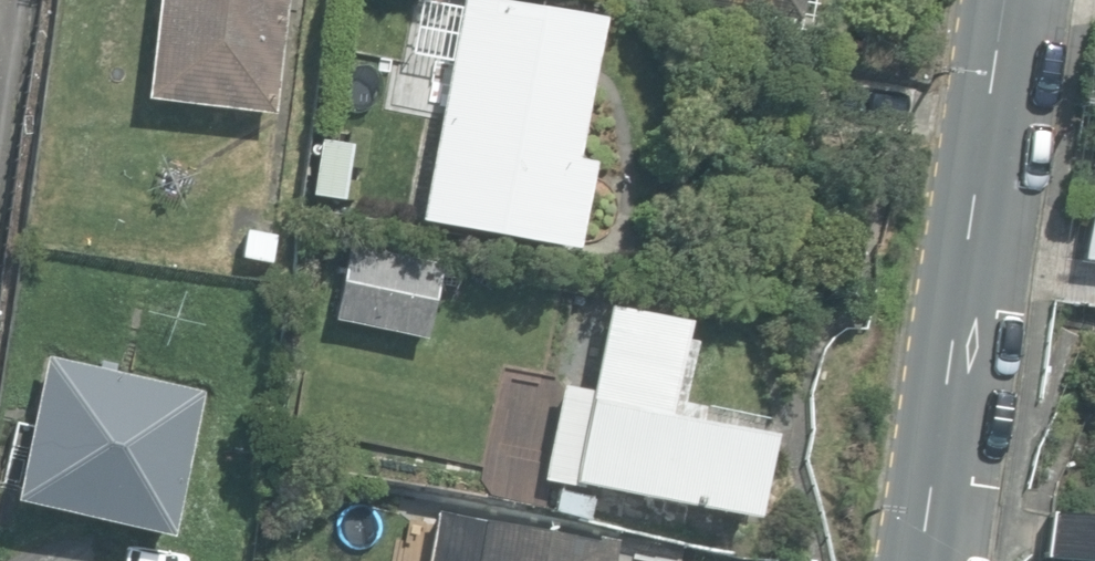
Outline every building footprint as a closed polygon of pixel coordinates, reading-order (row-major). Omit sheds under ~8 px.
[(271,114),(285,0),(159,0),(147,99),(271,114)] [(491,0),(461,0),(461,3),(447,0),(438,0),(428,55),(449,59),(434,140),(408,135),(414,105),(370,97),(364,131),(323,123),(309,197),(401,214),(402,210),(420,214),(418,222),(573,251),(589,166),(571,162),(598,20),(491,0)] [(791,21),(795,0),(685,0),(791,21)] [(376,88),(382,58),(327,48),(321,79),(376,88)] [(1077,259),(1094,262),(1094,150),(1077,259)] [(277,239),(238,232),(233,260),(272,267),(277,239)] [(334,317),(425,338),(442,264),(350,244),(334,317)] [(594,486),(751,519),(768,437),(663,415),(681,324),(605,309),(587,393),(560,387),(541,482),(557,485),(552,512),(587,519),(594,486)] [(14,501),(169,536),(203,390),(47,354),(14,501)] [(614,541),(439,508),(429,560),(611,560),(614,541)] [(1094,560),(1094,518),(1047,514),(1043,556),(1094,560)]
